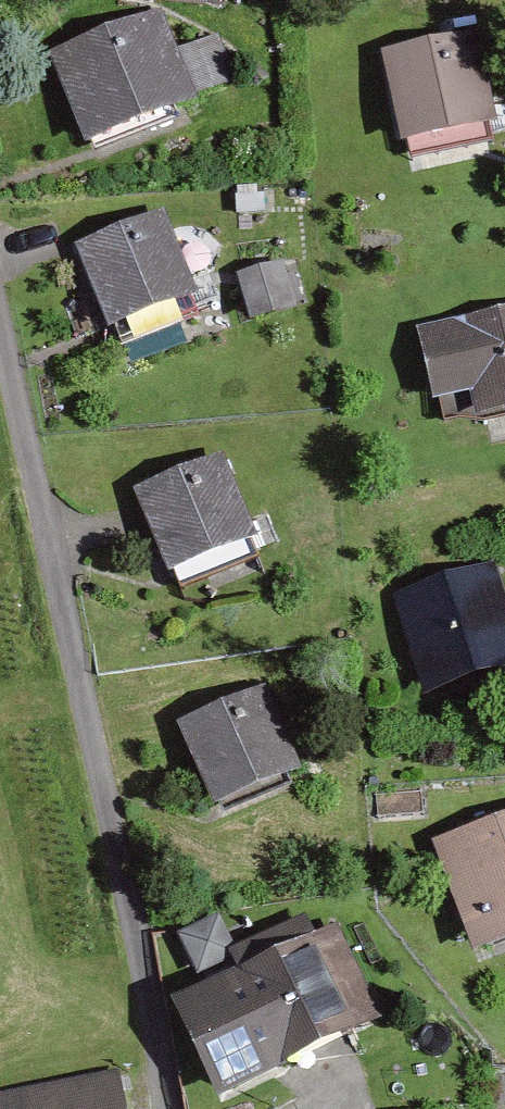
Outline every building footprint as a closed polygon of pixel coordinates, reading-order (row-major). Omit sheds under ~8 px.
[(82,139),(165,106),(147,60),(162,54),(148,18),(49,57),(82,139)] [(480,119),(477,107),(464,41),(380,59),(397,138),(480,119)] [(182,293),(177,280),(152,220),(74,250),(104,324),(157,302),(182,293)] [(281,305),(292,302),(284,273),(273,276),(273,273),(237,283),(246,316),(282,306),(281,305)] [(504,404),(504,320),(455,331),(473,411),(504,404)] [(164,567),(240,536),(211,463),(135,494),(164,567)] [(504,656),(504,641),(483,571),(393,599),(419,683),(504,656)] [(209,800),(285,767),(254,696),(178,728),(209,800)] [(504,930),(504,825),(442,844),(472,940),(504,930)] [(337,1018),(363,1006),(327,931),(307,941),(298,922),(230,955),(239,973),(176,1003),(216,1089),(279,1059),(274,1050),(338,1019),(337,1018)] [(107,1075),(43,1088),(47,1108),(114,1108),(107,1075)] [(43,1088),(0,1097),(0,1108),(47,1108),(43,1088)]
